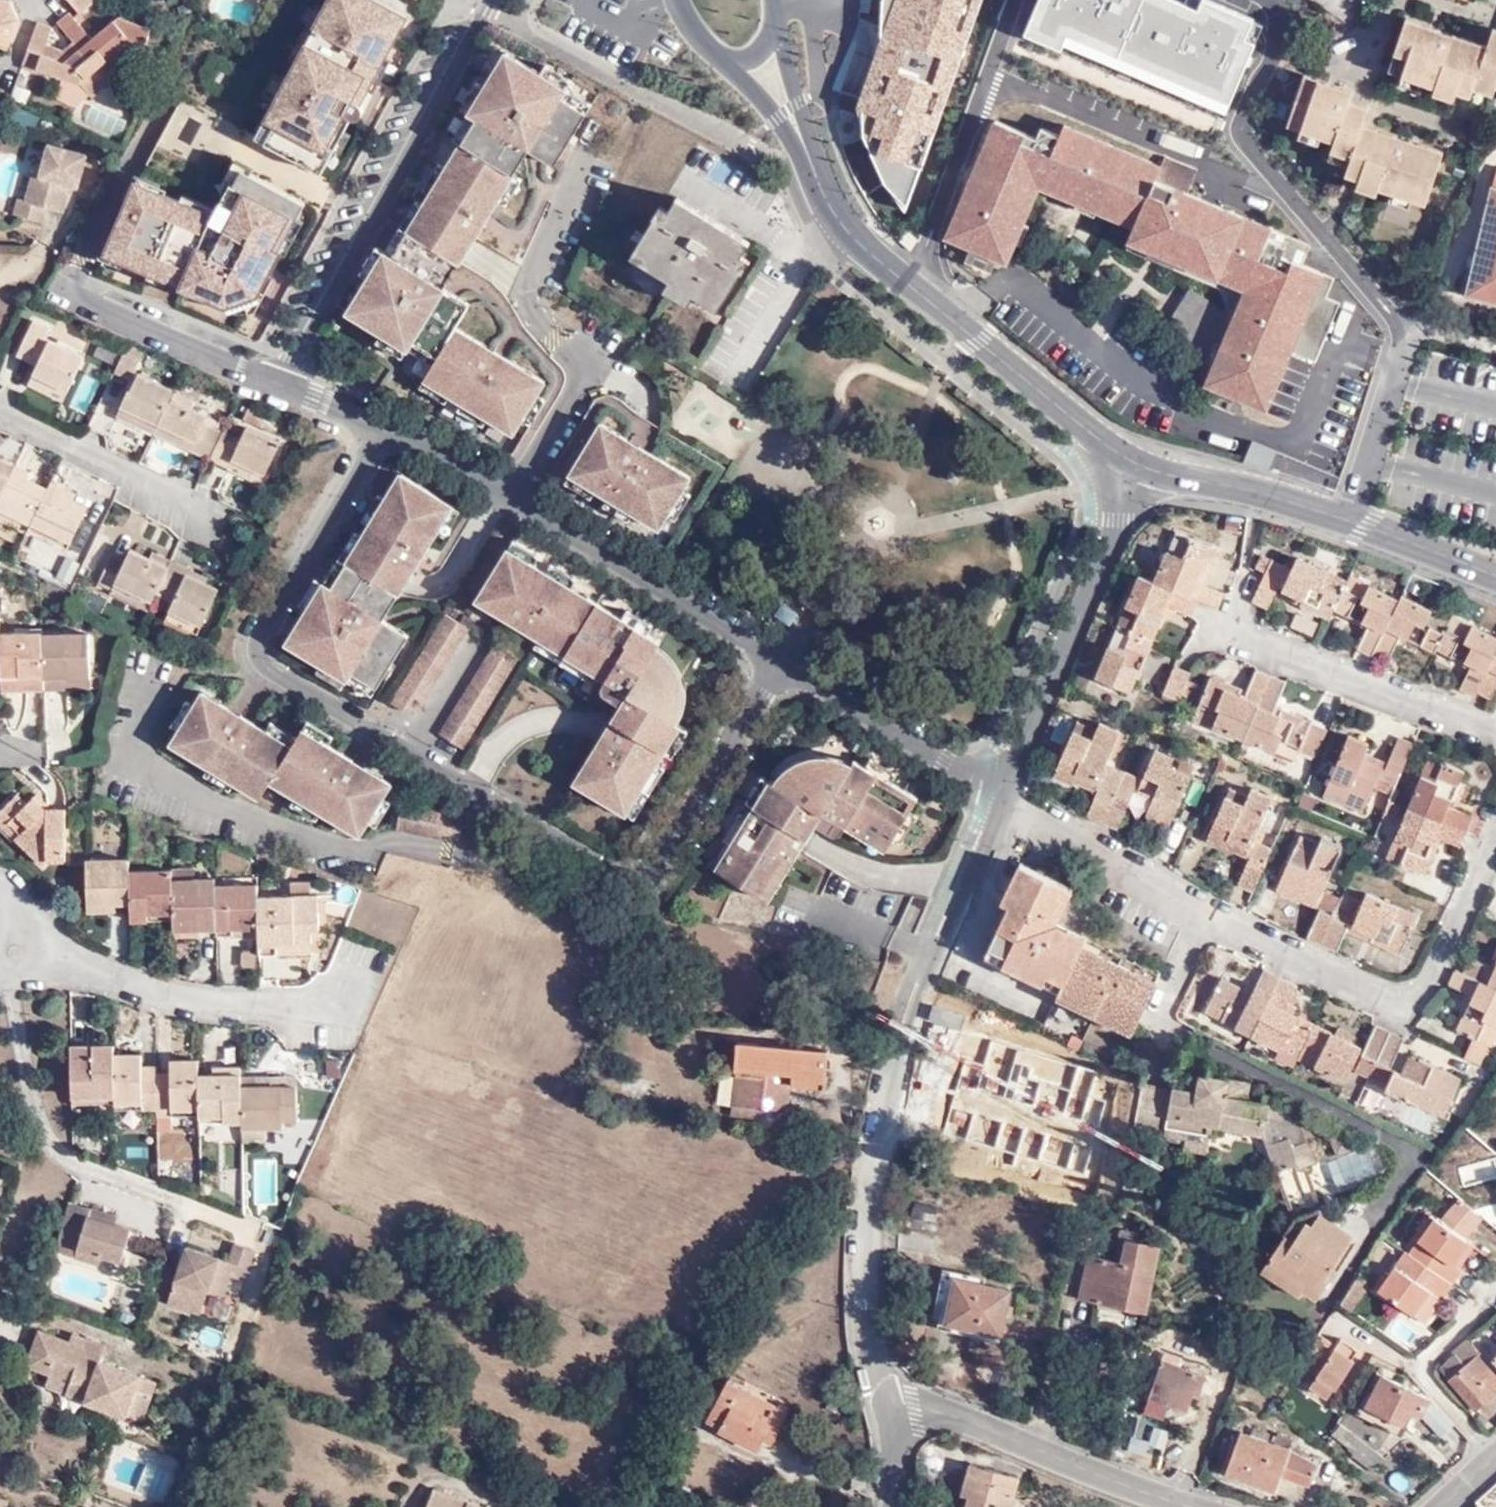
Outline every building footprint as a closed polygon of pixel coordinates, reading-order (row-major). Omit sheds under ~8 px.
[(11,49),(22,17),(14,0),(13,0),(0,0),(0,45),(11,49)] [(78,9),(81,15),(96,3),(94,0),(71,0),(78,9)] [(293,79),(222,218),(120,169),(141,180),(112,258),(261,318),(434,0),(334,0),(293,79)] [(937,3),(969,18),(977,0),(938,0),(937,3)] [(76,43),(109,83),(126,70),(115,57),(133,42),(145,46),(152,29),(121,17),(113,24),(93,42),(71,14),(60,23),(76,43)] [(1399,41),(1454,61),(1495,78),(1495,28),(1492,27),(1487,43),(1453,33),(1452,35),(1444,32),(1438,30),(1439,28),(1405,18),(1399,41)] [(93,95),(109,83),(76,43),(66,51),(47,45),(53,28),(37,23),(22,67),(33,70),(35,66),(63,75),(82,82),(90,92),(93,95)] [(257,60),(199,28),(120,169),(222,218),(293,79),(257,60)] [(950,50),(980,61),(986,46),(956,34),(950,50)] [(1399,41),(1390,70),(1404,74),(1422,80),(1436,84),(1437,82),(1456,88),(1471,93),(1473,86),(1476,77),(1495,83),(1495,78),(1454,61),(1399,41)] [(974,77),(980,61),(950,50),(943,66),(974,77)] [(545,380),(455,325),(468,304),(440,287),(526,145),(554,161),(585,111),(561,96),(566,87),(539,71),(505,51),(484,85),(468,111),(478,116),(462,142),(446,167),(431,193),(424,205),(394,254),(385,248),(367,277),(347,310),(381,331),(409,348),(414,338),(438,353),(423,377),(513,432),(545,380)] [(878,132),(874,139),(895,147),(925,68),(890,54),(869,105),(864,103),(856,124),(878,132)] [(539,71),(566,87),(571,79),(544,63),(539,71)] [(943,69),(939,78),(953,84),(950,91),(961,95),(968,81),(943,69)] [(1422,80),(1404,74),(1401,82),(1420,88),(1422,80)] [(77,103),(90,92),(82,82),(63,75),(56,95),(77,103)] [(1380,188),(1394,192),(1413,199),(1427,203),(1444,150),(1410,139),(1410,142),(1402,139),(1396,137),(1397,135),(1365,125),(1371,108),(1352,101),(1354,91),(1335,85),(1307,77),(1291,127),(1303,131),(1324,138),(1336,142),(1333,152),(1353,159),(1350,167),(1348,174),(1362,179),(1380,186),(1380,188)] [(1495,88),(1495,83),(1476,77),(1473,86),(1494,93),(1495,88)] [(953,84),(939,78),(936,86),(950,91),(953,84)] [(468,111),(484,85),(476,80),(461,106),(468,111)] [(1437,82),(1436,84),(1434,91),(1453,97),(1456,88),(1437,82)] [(561,96),(585,111),(590,101),(566,87),(561,96)] [(951,122),(957,108),(934,99),(928,113),(951,122)] [(462,142),(478,116),(468,111),(453,136),(462,142)] [(1317,361),(1342,304),(1328,297),(1336,278),(1304,264),(1312,245),(1157,181),(1162,167),(1066,126),(1061,136),(1043,128),(1038,138),(997,121),(950,237),(1008,262),(1040,187),(1135,227),(1126,250),(1221,288),(1229,308),(1199,379),(1268,409),(1293,351),(1317,361)] [(1324,138),(1303,131),(1301,140),(1321,146),(1324,138)] [(895,147),(874,139),(872,143),(893,152),(895,147)] [(87,152),(48,141),(39,172),(32,170),(24,198),(17,196),(13,213),(42,221),(46,207),(62,211),(70,184),(77,185),(87,152)] [(1330,160),(1350,167),(1353,159),(1333,152),(1330,160)] [(421,187),(431,193),(446,167),(437,161),(421,187)] [(932,202),(939,183),(926,178),(919,197),(932,202)] [(1378,194),(1380,188),(1380,186),(1362,179),(1359,188),(1378,194)] [(1495,298),(1495,180),(1495,182),(1494,182),(1469,291),(1495,298)] [(1413,199),(1394,192),(1391,201),(1410,207),(1413,199)] [(677,195),(667,208),(661,217),(651,211),(631,241),(656,256),(649,268),(664,277),(690,294),(697,283),(722,300),(740,270),(733,266),(740,253),(748,242),(677,195)] [(385,248),(394,254),(424,205),(414,199),(385,248)] [(661,217),(667,208),(655,200),(649,209),(651,211),(661,217)] [(367,277),(385,248),(376,243),(358,272),(367,277)] [(749,260),(740,253),(733,266),(740,270),(743,271),(749,260)] [(690,294),(664,277),(659,286),(684,303),(690,294)] [(1172,322),(1209,341),(1224,311),(1188,292),(1172,322)] [(34,375),(68,393),(86,357),(48,338),(51,329),(36,322),(22,352),(40,361),(39,365),(34,375)] [(404,356),(409,348),(381,331),(376,339),(404,356)] [(130,347),(117,374),(133,382),(136,372),(145,354),(130,347)] [(40,361),(22,352),(20,357),(39,365),(40,361)] [(136,372),(133,382),(128,390),(132,392),(140,375),(136,372)] [(64,401),(68,393),(34,375),(31,385),(64,401)] [(124,408),(161,425),(176,393),(176,392),(140,375),(132,392),(124,408)] [(84,376),(69,407),(83,414),(98,383),(84,376)] [(194,451),(213,460),(227,432),(208,423),(211,417),(194,409),(197,403),(176,393),(161,425),(198,442),(194,451)] [(121,416),(157,434),(161,425),(124,408),(121,416)] [(280,423),(251,410),(246,419),(276,433),(280,423)] [(689,475),(600,421),(569,473),(595,488),(607,495),(633,512),(658,527),(689,475)] [(161,425),(157,434),(194,451),(198,442),(161,425)] [(227,432),(213,460),(232,469),(235,464),(249,471),(251,467),(267,475),(281,443),(251,429),(245,440),(227,432)] [(16,467),(0,460),(0,500),(16,467)] [(235,464),(232,469),(246,476),(249,471),(235,464)] [(0,500),(0,511),(32,526),(48,492),(28,482),(19,477),(22,471),(16,467),(0,500)] [(263,484),(267,475),(251,467),(249,471),(246,476),(263,484)] [(19,477),(28,482),(31,475),(22,471),(19,477)] [(452,504),(400,472),(385,497),(368,523),(361,534),(331,584),(323,579),(286,642),(347,679),(357,663),(381,678),(408,634),(382,618),(397,592),(406,598),(415,583),(407,578),(436,531),(452,504)] [(590,496),(595,488),(569,473),(565,480),(590,496)] [(68,492),(52,485),(48,492),(32,526),(70,545),(87,510),(72,503),(64,500),(68,492)] [(76,496),(68,492),(64,500),(72,503),(76,496)] [(360,518),(368,523),(385,497),(377,492),(360,518)] [(633,512),(607,495),(602,503),(628,520),(633,512)] [(460,509),(452,504),(436,531),(444,536),(460,509)] [(28,535),(32,526),(0,511),(0,522),(28,535)] [(28,535),(66,553),(70,545),(32,526),(28,535)] [(354,529),(323,579),(331,584),(361,534),(354,529)] [(1174,605),(1186,611),(1198,616),(1205,602),(1220,608),(1225,594),(1201,583),(1202,577),(1206,579),(1220,549),(1195,538),(1186,556),(1175,550),(1161,582),(1146,577),(1132,607),(1133,607),(1147,614),(1139,632),(1130,651),(1117,644),(1102,677),(1136,691),(1146,668),(1149,670),(1173,617),(1175,613),(1171,611),(1174,605)] [(507,547),(534,562),(538,555),(512,539),(507,547)] [(611,718),(573,782),(624,813),(655,762),(663,749),(679,723),(675,720),(675,719),(678,713),(680,709),(682,704),(682,699),(683,689),(683,685),(682,681),(681,676),(680,672),(678,666),(675,662),(672,658),(668,654),(664,649),(658,645),(656,644),(660,639),(627,619),(571,586),(546,570),(534,562),(507,547),(476,599),(538,636),(590,668),(605,677),(604,678),(602,682),(600,686),(601,688),(602,691),(604,693),(621,703),(611,718)] [(116,586),(154,604),(157,595),(170,570),(152,561),(134,552),(126,563),(114,557),(100,586),(114,591),(116,586)] [(1268,577),(1277,559),(1267,554),(1259,572),(1268,577)] [(152,561),(170,570),(172,564),(155,555),(152,561)] [(1335,570),(1304,555),(1287,588),(1309,599),(1307,603),(1337,617),(1339,612),(1366,625),(1368,622),(1375,624),(1363,652),(1375,658),(1378,654),(1391,661),(1405,634),(1411,637),(1410,639),(1440,653),(1441,649),(1472,662),(1472,660),(1480,664),(1467,688),(1481,696),(1483,691),(1495,697),(1495,628),(1479,620),(1473,632),(1454,623),(1450,631),(1432,622),(1438,608),(1407,593),(1406,596),(1374,579),(1368,592),(1351,585),(1348,591),(1329,583),(1335,570)] [(1278,558),(1277,559),(1268,577),(1259,597),(1273,605),(1294,565),(1278,558)] [(546,570),(571,586),(576,578),(550,562),(546,570)] [(190,572),(172,564),(170,570),(157,595),(176,604),(172,613),(202,628),(221,592),(207,586),(188,578),(190,572)] [(1354,580),(1335,570),(1329,583),(1348,591),(1351,585),(1354,580)] [(209,581),(190,572),(188,578),(207,586),(209,581)] [(1354,580),(1351,585),(1368,592),(1374,579),(1358,572),(1354,580)] [(112,595),(149,612),(154,604),(116,586),(114,591),(112,595)] [(157,595),(154,604),(172,613),(176,604),(157,595)] [(1182,621),(1186,611),(1174,605),(1171,611),(1175,613),(1173,617),(1182,621)] [(1147,614),(1133,607),(1125,626),(1139,632),(1147,614)] [(1473,632),(1479,620),(1460,611),(1454,623),(1473,632)] [(470,627),(444,612),(389,701),(406,711),(415,696),(423,702),(470,627)] [(627,619),(660,639),(664,632),(631,612),(627,619)] [(167,622),(198,637),(202,628),(172,613),(167,622)] [(1125,626),(1117,644),(1130,651),(1139,632),(1125,626)] [(585,676),(590,668),(538,636),(533,644),(585,676)] [(519,656),(494,641),(437,732),(462,747),(519,656)] [(1,660),(2,688),(27,687),(27,696),(44,697),(44,688),(44,644),(44,643),(1,643),(1,660)] [(64,690),(89,690),(90,645),(44,644),(44,688),(63,687),(64,690)] [(1169,690),(1183,696),(1193,671),(1179,665),(1169,690)] [(1285,733),(1299,740),(1310,717),(1282,706),(1281,710),(1274,708),(1285,681),(1257,670),(1246,695),(1240,693),(1241,689),(1211,676),(1201,700),(1220,708),(1214,722),(1279,747),(1285,733)] [(2,688),(2,701),(44,700),(44,697),(27,696),(27,687),(2,688)] [(44,697),(44,700),(89,700),(89,690),(64,690),(63,687),(44,688),(44,697)] [(301,727),(291,744),(202,689),(193,704),(178,729),(170,741),(208,765),(234,781),(259,796),(269,779),(295,795),(320,810),(359,834),(391,782),(301,727)] [(170,724),(178,729),(193,704),(186,699),(170,724)] [(1220,708),(1201,700),(1195,714),(1214,722),(1220,708)] [(1299,740),(1303,741),(1312,718),(1310,717),(1299,740)] [(1100,733),(1103,726),(1084,718),(1081,725),(1100,733)] [(301,727),(328,743),(332,735),(306,719),(301,727)] [(1103,779),(1111,760),(1125,728),(1105,719),(1103,726),(1100,733),(1081,725),(1061,770),(1082,780),(1085,772),(1103,779)] [(270,720),(265,728),(291,744),(296,736),(270,720)] [(687,728),(679,723),(663,749),(672,754),(687,728)] [(1279,747),(1293,753),(1299,740),(1285,733),(1279,747)] [(1363,754),(1366,747),(1369,740),(1349,733),(1326,790),(1365,805),(1381,768),(1383,762),(1363,754)] [(1400,734),(1391,757),(1404,763),(1414,739),(1400,734)] [(1299,740),(1293,753),(1298,755),(1303,741),(1299,740)] [(1386,755),(1366,747),(1363,754),(1383,762),(1386,755)] [(1157,806),(1179,816),(1197,775),(1178,766),(1181,756),(1164,748),(1149,781),(1164,789),(1161,796),(1157,806)] [(842,777),(851,762),(842,758),(835,755),(827,754),(820,754),(812,754),(805,756),(798,759),(791,763),(784,768),(779,773),(775,780),(790,790),(793,784),(795,782),(796,781),(801,778),(805,775),(810,773),(816,772),(821,771),(825,772),(831,773),(836,774),(842,777)] [(1386,755),(1383,762),(1381,768),(1399,776),(1404,763),(1391,757),(1386,755)] [(1410,844),(1403,860),(1427,871),(1441,843),(1435,839),(1438,833),(1464,845),(1478,818),(1451,806),(1454,799),(1459,802),(1473,772),(1435,755),(1396,837),(1410,844)] [(869,756),(864,765),(890,781),(895,772),(869,756)] [(715,867),(768,899),(815,821),(822,809),(845,824),(886,848),(893,836),(910,809),(917,797),(890,781),(864,765),(853,758),(851,762),(842,777),(836,774),(831,773),(825,772),(821,771),(816,772),(810,773),(805,775),(801,778),(796,781),(795,782),(793,784),(790,790),(775,780),(770,777),(754,804),(747,815),(715,867)] [(1131,768),(1111,760),(1103,779),(1085,772),(1082,780),(1105,789),(1107,786),(1120,792),(1131,768)] [(655,762),(624,813),(633,818),(664,767),(655,762)] [(229,789),(234,781),(208,765),(203,773),(229,789)] [(1145,774),(1131,768),(1120,792),(1134,798),(1145,774)] [(754,804),(770,777),(762,772),(746,798),(754,804)] [(1164,789),(1149,781),(1146,788),(1161,796),(1164,789)] [(1107,786),(1105,789),(1095,813),(1123,825),(1134,798),(1120,792),(1107,786)] [(1233,790),(1229,798),(1251,807),(1255,798),(1233,790)] [(1238,842),(1250,846),(1264,815),(1272,797),(1258,791),(1255,798),(1251,807),(1229,798),(1213,839),(1235,849),(1238,842)] [(22,833),(17,837),(43,864),(49,860),(66,860),(67,808),(50,807),(43,808),(35,798),(29,803),(21,793),(5,808),(15,819),(11,824),(22,833)] [(43,808),(50,807),(38,795),(35,798),(43,808)] [(320,810),(295,795),(290,801),(316,817),(320,810)] [(1402,807),(1404,801),(1390,795),(1383,813),(1390,818),(1402,807)] [(1264,815),(1250,846),(1256,849),(1259,841),(1277,800),(1272,797),(1264,815)] [(446,809),(402,800),(396,829),(441,838),(442,834),(458,837),(462,816),(445,813),(446,809)] [(1153,814),(1175,825),(1179,816),(1157,806),(1153,814)] [(17,837),(22,833),(11,824),(15,819),(5,808),(0,813),(0,818),(17,837)] [(845,824),(822,809),(815,821),(829,830),(833,832),(836,832),(838,831),(840,831),(841,829),(842,828),(845,824)] [(910,809),(893,836),(901,841),(917,813),(910,809)] [(706,862),(715,867),(747,815),(738,810),(706,862)] [(1320,845),(1323,838),(1304,830),(1301,838),(1320,845)] [(1321,894),(1325,885),(1344,841),(1326,832),(1323,838),(1320,845),(1301,838),(1281,884),(1300,893),(1304,886),(1321,894)] [(1389,854),(1403,860),(1410,844),(1396,837),(1389,854)] [(1250,846),(1246,854),(1254,857),(1256,856),(1269,863),(1276,847),(1259,841),(1256,849),(1250,846)] [(1235,849),(1246,854),(1250,846),(1238,842),(1235,849)] [(1256,856),(1254,857),(1244,883),(1257,890),(1269,863),(1256,856)] [(133,908),(133,868),(133,857),(92,858),(90,901),(116,901),(116,908),(133,908)] [(1133,1035),(1162,974),(1135,962),(1131,969),(1110,960),(1113,952),(1056,924),(1072,891),(1018,866),(1000,904),(1008,908),(984,959),(1059,994),(1057,1000),(1133,1035)] [(175,878),(175,868),(133,868),(133,908),(134,921),(151,920),(150,912),(175,913),(175,878)] [(175,878),(200,878),(199,868),(175,868),(175,878)] [(217,928),(217,885),(217,877),(200,878),(175,878),(175,913),(175,920),(175,928),(199,928),(217,928)] [(259,897),(259,883),(217,885),(217,928),(217,935),(233,935),(234,928),(259,927),(259,897)] [(296,885),(296,896),(315,896),(314,886),(296,885)] [(1343,894),(1325,885),(1321,894),(1304,886),(1300,893),(1323,903),(1337,909),(1340,902),(1343,894)] [(1371,887),(1360,910),(1355,921),(1373,931),(1370,937),(1400,951),(1414,924),(1396,915),(1402,902),(1371,887)] [(260,934),(260,954),(277,954),(277,945),(312,944),(311,936),(311,930),(321,929),(319,896),(315,896),(296,896),(259,897),(259,927),(260,934)] [(1360,910),(1340,902),(1337,909),(1335,912),(1348,919),(1355,921),(1360,910)] [(1421,911),(1402,902),(1396,915),(1414,924),(1421,911)] [(1337,909),(1323,903),(1310,933),(1337,944),(1345,925),(1348,919),(1335,912),(1337,909)] [(150,912),(151,920),(175,920),(175,913),(150,912)] [(1348,919),(1345,925),(1370,937),(1373,931),(1355,921),(1348,919)] [(175,928),(175,936),(198,935),(199,928),(175,928)] [(277,945),(277,954),(312,953),(312,944),(277,945)] [(1477,1039),(1485,1023),(1495,1029),(1495,969),(1494,973),(1469,961),(1462,974),(1456,971),(1449,986),(1470,995),(1468,1003),(1466,1002),(1454,1027),(1477,1039)] [(1351,1079),(1356,1067),(1365,1049),(1368,1043),(1319,1019),(1317,1022),(1297,1011),(1300,1005),(1290,999),(1298,983),(1266,967),(1257,984),(1250,979),(1245,987),(1223,976),(1211,1000),(1228,1009),(1222,1019),(1285,1048),(1288,1040),(1305,1049),(1306,1046),(1323,1055),(1319,1064),(1351,1079)] [(1228,1009),(1211,1000),(1205,1012),(1222,1019),(1228,1009)] [(1477,1039),(1491,1045),(1495,1035),(1495,1029),(1485,1023),(1477,1039)] [(1369,1050),(1396,1063),(1407,1038),(1381,1025),(1369,1050)] [(795,1074),(825,1077),(828,1052),(737,1042),(735,1058),(795,1065),(795,1074)] [(1490,1050),(1472,1042),(1464,1058),(1482,1066),(1490,1050)] [(115,1054),(114,1044),(92,1043),(92,1051),(70,1051),(71,1096),(115,1096),(115,1054)] [(92,1043),(70,1044),(70,1051),(92,1051),(92,1043)] [(1302,1056),(1319,1064),(1323,1055),(1306,1046),(1305,1049),(1302,1056)] [(1356,1067),(1393,1084),(1401,1069),(1395,1067),(1396,1063),(1369,1050),(1365,1049),(1356,1067)] [(158,1109),(158,1084),(157,1077),(142,1077),(142,1067),(142,1053),(115,1054),(115,1096),(115,1101),(141,1102),(141,1109),(158,1109)] [(1414,1075),(1423,1057),(1415,1054),(1406,1071),(1414,1075)] [(1401,1069),(1393,1084),(1391,1090),(1446,1115),(1455,1094),(1457,1095),(1465,1077),(1423,1057),(1414,1075),(1406,1071),(1401,1069)] [(197,1073),(197,1058),(169,1059),(170,1073),(170,1083),(158,1084),(158,1109),(158,1114),(172,1114),(172,1107),(198,1107),(197,1073)] [(791,1073),(795,1074),(795,1065),(735,1058),(734,1066),(737,1067),(736,1082),(739,1082),(737,1104),(732,1104),(731,1115),(762,1118),(764,1109),(787,1111),(790,1086),(791,1073)] [(241,1075),(241,1066),(223,1066),(223,1073),(214,1073),(197,1073),(198,1107),(198,1114),(198,1115),(223,1115),(223,1121),(242,1121),(241,1075)] [(158,1073),(157,1067),(142,1067),(142,1077),(157,1077),(158,1073)] [(1117,1070),(1108,1067),(1105,1085),(1114,1088),(1117,1070)] [(1117,1070),(1114,1088),(1105,1140),(1129,1145),(1133,1124),(1140,1083),(1140,1081),(1117,1070)] [(1190,1072),(1186,1090),(1197,1092),(1201,1075),(1190,1072)] [(170,1083),(170,1073),(158,1073),(157,1077),(158,1084),(170,1083)] [(795,1074),(793,1086),(826,1089),(827,1077),(825,1077),(795,1074)] [(257,1075),(241,1075),(242,1121),(242,1125),(264,1125),(283,1124),(284,1120),(298,1120),(297,1085),(257,1085),(257,1075)] [(297,1075),(257,1075),(257,1085),(297,1085),(297,1075)] [(1173,1090),(1164,1131),(1163,1134),(1184,1139),(1186,1132),(1208,1137),(1211,1125),(1265,1136),(1278,1171),(1299,1165),(1300,1168),(1317,1162),(1310,1142),(1297,1146),(1293,1137),(1289,1138),(1285,1128),(1289,1119),(1291,1119),(1294,1101),(1263,1094),(1261,1104),(1245,1100),(1249,1081),(1227,1077),(1227,1080),(1201,1075),(1197,1092),(1186,1090),(1174,1087),(1173,1090)] [(1140,1083),(1133,1124),(1164,1131),(1173,1090),(1140,1083)] [(1054,1152),(1050,1165),(1088,1175),(1103,1121),(1026,1100),(1015,1142),(1054,1152)] [(173,1114),(172,1114),(158,1114),(158,1128),(173,1128),(173,1114)] [(1368,1144),(1353,1127),(1351,1126),(1339,1120),(1329,1124),(1340,1154),(1368,1144)] [(242,1125),(243,1144),(263,1144),(264,1125),(242,1125)] [(1186,1132),(1184,1139),(1183,1148),(1204,1153),(1208,1137),(1186,1132)] [(1012,1154),(1050,1165),(1054,1152),(1015,1142),(1012,1154)] [(1440,1218),(1467,1238),(1482,1216),(1455,1198),(1440,1218)] [(69,1202),(59,1236),(79,1243),(75,1257),(99,1264),(102,1255),(120,1261),(130,1229),(113,1223),(89,1215),(91,1209),(69,1202)] [(89,1215),(113,1223),(115,1217),(91,1209),(89,1215)] [(268,1224),(280,1228),(284,1217),(272,1212),(268,1224)] [(1328,1280),(1345,1254),(1354,1241),(1318,1218),(1312,1230),(1306,1227),(1294,1246),(1286,1241),(1263,1277),(1299,1300),(1303,1294),(1318,1304),(1332,1283),(1328,1280)] [(1460,1266),(1476,1244),(1467,1238),(1440,1218),(1415,1254),(1412,1252),(1383,1293),(1419,1318),(1436,1294),(1441,1298),(1449,1302),(1470,1273),(1465,1270),(1460,1266)] [(1078,1302),(1096,1305),(1099,1295),(1126,1301),(1124,1311),(1144,1314),(1157,1248),(1126,1241),(1121,1264),(1087,1258),(1078,1302)] [(228,1263),(218,1258),(214,1268),(205,1265),(208,1256),(186,1247),(167,1302),(198,1314),(206,1291),(222,1296),(230,1275),(243,1280),(253,1251),(235,1244),(228,1263)] [(1480,1248),(1476,1244),(1460,1266),(1465,1270),(1480,1248)] [(1352,1258),(1345,1254),(1328,1280),(1332,1283),(1335,1285),(1352,1258)] [(214,1268),(218,1258),(208,1256),(205,1265),(214,1268)] [(935,1293),(951,1296),(956,1274),(941,1271),(935,1293)] [(951,1296),(946,1314),(999,1326),(1009,1286),(956,1274),(951,1296)] [(1372,1283),(1362,1276),(1345,1304),(1354,1310),(1372,1283)] [(1425,1321),(1441,1298),(1436,1294),(1419,1318),(1425,1321)] [(1099,1295),(1096,1305),(1124,1311),(1126,1301),(1099,1295)] [(117,1322),(130,1327),(135,1315),(121,1309),(117,1322)] [(97,1401),(113,1360),(104,1356),(108,1350),(106,1349),(73,1336),(44,1325),(37,1344),(62,1354),(54,1373),(50,1384),(97,1401)] [(73,1336),(106,1349),(109,1341),(76,1328),(73,1336)] [(1324,1336),(1307,1362),(1305,1365),(1320,1376),(1314,1386),(1330,1397),(1336,1387),(1340,1389),(1358,1363),(1355,1360),(1361,1350),(1345,1339),(1339,1346),(1324,1336)] [(1472,1340),(1460,1352),(1462,1355),(1445,1371),(1481,1413),(1484,1410),(1495,1400),(1495,1369),(1472,1340)] [(29,1362),(54,1373),(62,1354),(37,1344),(29,1362)] [(147,1372),(136,1368),(113,1360),(97,1401),(119,1409),(132,1415),(142,1387),(147,1372)] [(1204,1393),(1209,1377),(1167,1362),(1150,1414),(1168,1421),(1174,1406),(1192,1412),(1200,1391),(1204,1393)] [(1320,1376),(1305,1365),(1298,1375),(1314,1386),(1320,1376)] [(1424,1414),(1432,1398),(1382,1372),(1359,1414),(1404,1437),(1419,1411),(1424,1414)] [(731,1401),(740,1383),(727,1376),(718,1395),(731,1401)] [(776,1403),(740,1383),(731,1401),(718,1395),(707,1416),(720,1422),(718,1426),(757,1446),(764,1435),(769,1425),(778,1429),(786,1414),(774,1408),(776,1403)] [(157,1393),(142,1387),(132,1415),(146,1419),(157,1393)] [(1492,1435),(1495,1431),(1495,1424),(1484,1410),(1481,1413),(1477,1417),(1492,1435)] [(773,1439),(778,1429),(769,1425),(764,1435),(773,1439)] [(1344,1441),(1357,1452),(1366,1442),(1353,1431),(1344,1441)] [(1312,1487),(1318,1467),(1292,1452),(1242,1438),(1227,1476),(1277,1495),(1282,1477),(1312,1487)] [(1366,1442),(1357,1452),(1381,1471),(1389,1461),(1366,1442)] [(968,1487),(962,1506),(1007,1506),(1018,1470),(969,1456),(962,1478),(970,1480),(968,1487)] [(960,1485),(968,1487),(970,1480),(962,1478),(960,1485)] [(436,1488),(429,1506),(486,1506),(436,1488)]
